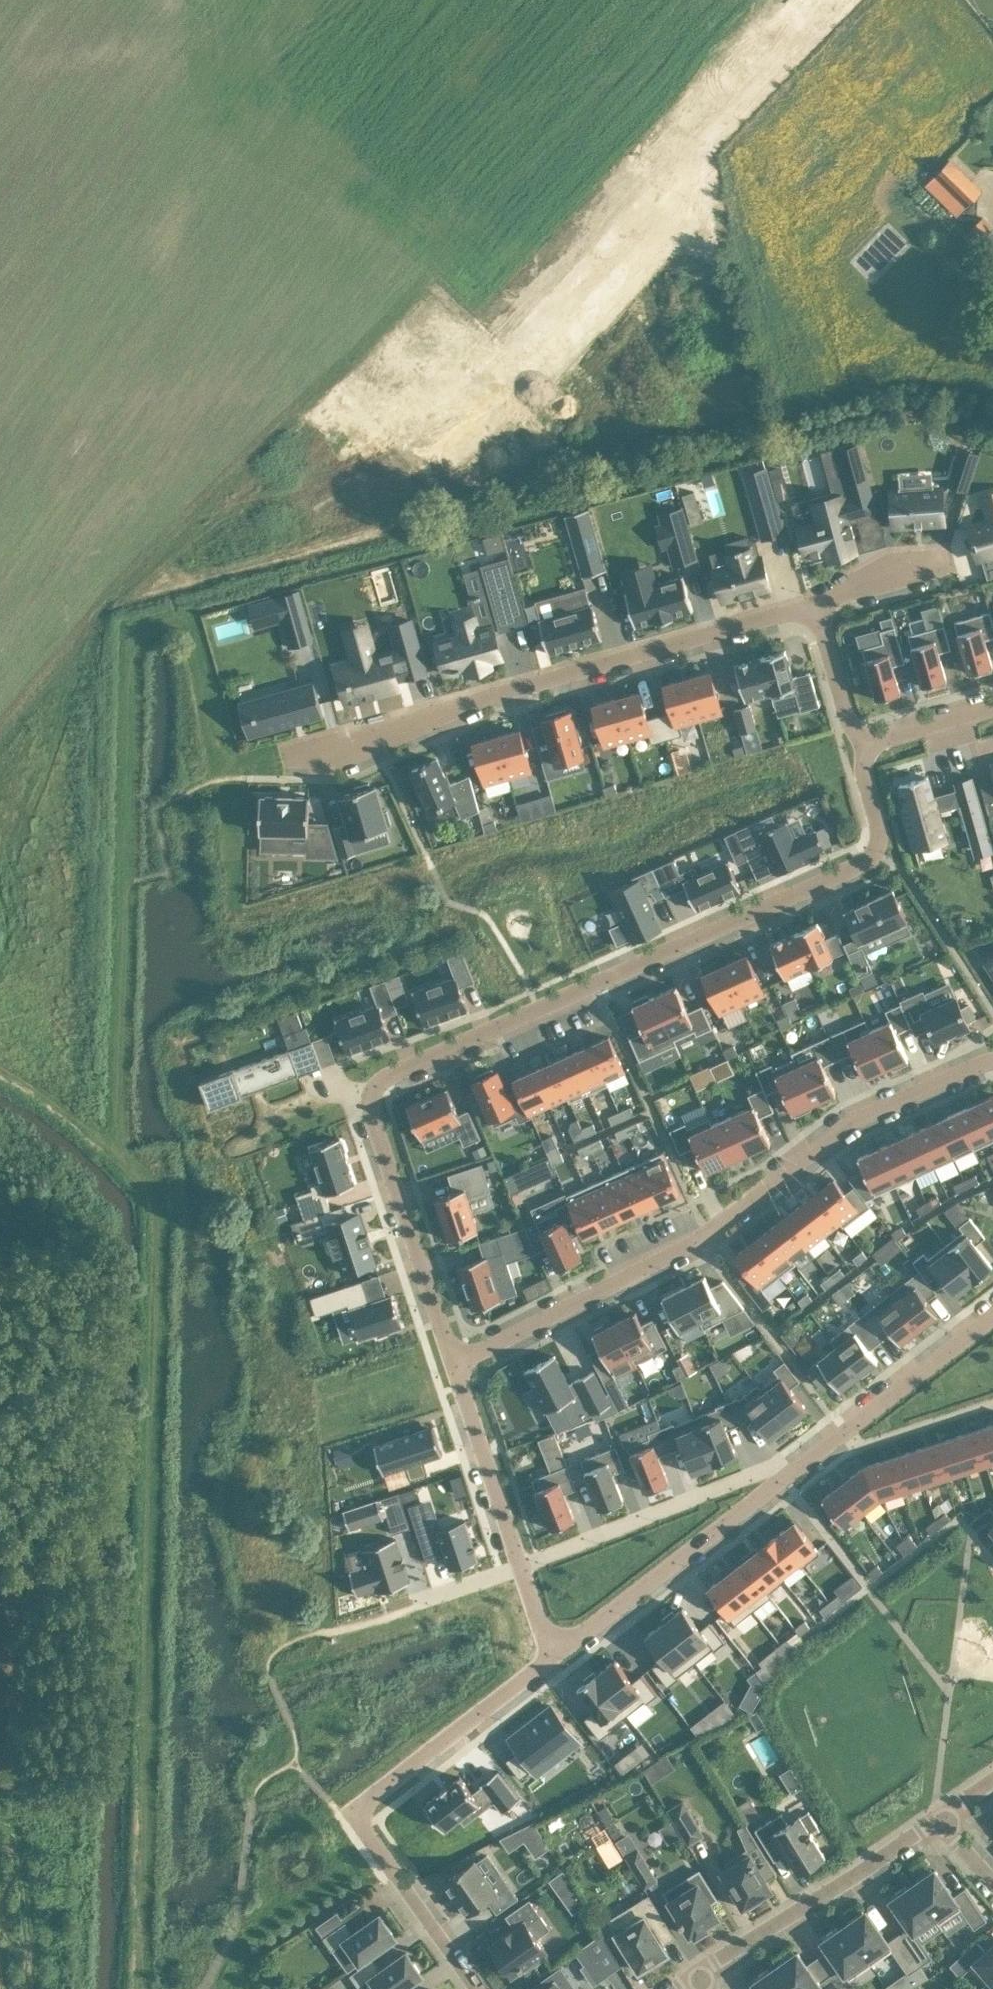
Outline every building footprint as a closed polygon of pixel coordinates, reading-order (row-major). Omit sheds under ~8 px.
[(954,155),(925,183),(957,216),(986,188),(954,155)] [(810,510),(796,514),(804,544),(807,555),(812,554),(813,556),(814,556),(813,553),(824,550),(827,558),(849,551),(856,550),(847,518),(876,511),(858,443),(838,448),(844,472),(850,492),(847,493),(812,503),(814,509),(810,510)] [(960,447),(948,483),(966,488),(977,453),(960,447)] [(766,467),(745,473),(763,538),(785,532),(766,467)] [(785,477),(773,481),(778,500),(790,497),(785,477)] [(899,491),(892,491),(894,526),(944,522),(941,488),(934,488),(934,484),(899,487),(899,491)] [(697,497),(685,500),(692,523),(704,520),(697,497)] [(589,507),(566,512),(585,575),(605,569),(589,507)] [(684,511),(655,519),(662,542),(667,540),(674,565),(697,558),(684,511)] [(970,529),(976,550),(979,549),(981,556),(992,553),(992,511),(989,512),(992,522),(970,529)] [(488,553),(506,548),(501,531),(483,536),(488,553)] [(714,570),(722,599),(739,594),(741,598),(756,593),(755,589),(770,585),(762,556),(754,558),(751,547),(728,553),(731,565),(714,570)] [(509,556),(480,564),(499,631),(528,623),(509,556)] [(391,569),(327,582),(333,608),(370,600),(373,611),(399,605),(391,569)] [(627,589),(625,590),(635,626),(637,626),(637,625),(656,620),(657,622),(674,617),(673,615),(692,609),(692,610),(693,609),(683,574),(658,581),(657,577),(627,586),(627,589)] [(299,590),(267,599),(267,600),(273,622),(282,619),(284,624),(306,618),(299,590)] [(559,612),(540,617),(550,652),(602,637),(592,602),(590,603),(586,590),(555,599),(559,612)] [(954,620),(968,672),(975,670),(976,675),(992,670),(991,665),(992,665),(986,638),(992,636),(992,620),(990,611),(954,620)] [(460,633),(437,640),(444,664),(453,662),(455,670),(466,667),(468,674),(485,669),(483,663),(501,657),(492,624),(479,628),(476,616),(456,621),(460,633)] [(892,616),(881,619),(884,628),(895,625),(892,616)] [(354,661),(337,666),(346,702),(400,687),(398,678),(406,676),(426,670),(411,619),(391,624),(398,649),(376,655),(371,637),(349,643),(354,661)] [(951,648),(944,624),(908,634),(922,685),(928,683),(930,687),(947,683),(945,678),(947,678),(940,651),(951,648)] [(884,628),(880,629),(883,641),(862,647),(865,659),(861,661),(866,678),(870,676),(877,698),(901,691),(894,664),(905,661),(895,625),(884,628)] [(785,649),(761,656),(773,698),(796,692),(801,710),(820,705),(810,671),(793,676),(785,649)] [(762,657),(736,664),(745,699),(772,692),(762,657)] [(711,670),(688,677),(699,718),(722,712),(711,670)] [(688,677),(665,683),(672,710),(660,714),(667,738),(682,734),(679,724),(699,718),(688,677)] [(258,732),(248,735),(249,737),(324,716),(313,679),(284,687),(284,688),(249,698),(253,713),(258,732)] [(652,742),(667,738),(660,714),(647,717),(640,691),(618,697),(629,738),(649,732),(652,742)] [(606,745),(629,738),(618,697),(594,704),(606,745)] [(757,727),(751,704),(734,708),(740,732),(757,727)] [(567,708),(547,714),(548,717),(545,718),(553,746),(540,750),(547,778),(562,774),(559,761),(583,755),(579,742),(582,741),(578,726),(575,727),(570,710),(567,711),(567,708)] [(520,729),(497,735),(509,776),(532,770),(520,729)] [(740,732),(729,735),(736,755),(746,752),(740,732)] [(509,776),(497,735),(474,742),(486,783),(509,776)] [(691,757),(676,761),(680,773),(694,768),(691,757)] [(454,799),(462,816),(479,808),(470,774),(449,783),(437,758),(412,769),(431,810),(454,799)] [(670,765),(663,768),(665,774),(672,771),(670,765)] [(930,773),(898,781),(915,847),(947,838),(939,809),(961,803),(972,842),(991,836),(973,775),(955,780),(957,788),(935,794),(930,773)] [(333,825),(343,856),(357,852),(357,851),(369,848),(364,833),(388,826),(388,825),(391,824),(387,809),(383,810),(375,784),(372,785),(371,781),(356,786),(357,790),(340,795),(348,821),(333,825)] [(615,781),(603,785),(606,795),(618,791),(615,781)] [(551,791),(540,795),(545,813),(556,810),(551,791)] [(279,795),(261,795),(260,831),(263,831),(262,849),(293,849),(293,831),(308,832),(307,855),(337,856),(327,823),(309,823),(310,796),(292,795),(292,794),(289,794),(289,795),(281,795),(281,794),(279,794),(279,795)] [(772,813),(735,830),(744,848),(748,858),(749,857),(749,856),(766,849),(777,872),(804,860),(802,857),(824,847),(816,828),(794,838),(786,820),(776,824),(772,815),(773,814),(772,813)] [(494,819),(483,822),(486,831),(497,828),(494,819)] [(744,848),(733,853),(737,863),(748,858),(744,848)] [(674,858),(653,868),(665,894),(665,895),(686,885),(697,909),(741,889),(728,860),(699,874),(695,865),(680,872),(674,858)] [(624,920),(609,927),(617,944),(632,938),(634,941),(663,928),(646,892),(652,890),(657,897),(665,894),(653,868),(653,867),(632,876),(634,880),(611,890),(624,920)] [(892,889),(845,910),(859,941),(881,931),(886,943),(911,932),(906,920),(892,889)] [(810,966),(833,956),(818,922),(795,932),(795,933),(810,966)] [(810,966),(795,933),(771,944),(786,977),(810,966)] [(862,945),(848,952),(859,976),(873,970),(862,945)] [(459,989),(474,984),(462,952),(447,957),(453,976),(412,991),(424,1025),(467,1009),(459,989)] [(747,954),(725,963),(743,1002),(765,993),(747,954)] [(984,960),(992,974),(992,955),(984,960)] [(743,1002),(725,963),(703,973),(721,1012),(743,1002)] [(384,1016),(398,1011),(386,979),(371,985),(378,1003),(336,1018),(348,1052),(391,1037),(384,1016)] [(861,982),(849,987),(853,995),(865,990),(861,982)] [(688,1010),(676,985),(655,994),(675,1038),(695,1030),(697,1034),(713,1027),(702,1004),(688,1010)] [(923,989),(900,999),(915,1034),(930,1027),(936,1040),(970,1025),(957,996),(932,1007),(923,989)] [(640,1059),(677,1043),(675,1038),(655,994),(650,997),(648,993),(633,1000),(635,1004),(633,1005),(644,1030),(630,1037),(640,1059)] [(901,1002),(886,1009),(890,1020),(869,1029),(887,1067),(891,1065),(893,1069),(908,1061),(907,1058),(908,1058),(897,1031),(911,1025),(901,1002)] [(298,1011),(279,1017),(285,1035),(289,1048),(291,1047),(313,1040),(308,1027),(304,1028),(298,1011)] [(788,1014),(777,1019),(781,1027),(792,1022),(788,1014)] [(844,1028),(828,1035),(838,1058),(853,1051),(865,1077),(887,1067),(869,1029),(849,1038),(844,1028)] [(625,1070),(609,1035),(590,1044),(605,1078),(625,1070)] [(818,1055),(798,1064),(815,1102),(836,1093),(824,1064),(838,1058),(828,1035),(813,1042),(818,1055)] [(605,1078),(590,1044),(571,1052),(589,1092),(608,1084),(605,1078)] [(734,1044),(723,1049),(727,1057),(738,1052),(734,1044)] [(289,1048),(201,1078),(211,1105),(300,1074),(291,1047),(289,1048)] [(589,1092),(571,1052),(552,1061),(568,1095),(571,1101),(589,1092)] [(772,1063),(758,1070),(764,1087),(766,1092),(781,1086),(793,1112),(794,1111),(796,1115),(812,1108),(810,1104),(815,1102),(798,1064),(795,1057),(773,1067),(772,1063)] [(568,1095),(552,1061),(534,1069),(549,1104),(568,1095)] [(478,1078),(474,1080),(495,1125),(516,1115),(518,1121),(531,1115),(518,1086),(508,1091),(498,1069),(494,1071),(492,1067),(476,1075),(478,1078)] [(549,1104),(534,1069),(514,1078),(518,1086),(530,1112),(549,1104)] [(699,1070),(690,1074),(693,1081),(696,1088),(705,1084),(699,1070)] [(753,1104),(733,1113),(750,1152),(771,1142),(759,1116),(774,1109),(766,1092),(764,1087),(748,1094),(753,1104)] [(482,1137),(469,1109),(459,1114),(447,1088),(409,1105),(424,1137),(455,1123),(465,1144),(482,1137)] [(976,1101),(992,1137),(992,1093),(976,1101)] [(956,1110),(974,1149),(992,1140),(992,1137),(976,1101),(956,1110)] [(630,1105),(620,1110),(623,1119),(634,1114),(630,1105)] [(620,1110),(608,1115),(612,1123),(623,1119),(620,1110)] [(956,1110),(938,1119),(956,1157),(974,1149),(956,1110)] [(733,1113),(712,1122),(729,1160),(750,1152),(733,1113)] [(696,1145),(707,1171),(729,1160),(712,1122),(709,1117),(688,1126),(686,1122),(670,1129),(680,1152),(696,1145)] [(938,1119),(918,1128),(935,1167),(956,1157),(938,1119)] [(637,1120),(626,1125),(630,1134),(641,1129),(637,1120)] [(593,1122),(582,1127),(586,1135),(597,1131),(593,1122)] [(626,1125),(615,1130),(619,1139),(630,1134),(626,1125)] [(582,1127),(571,1132),(575,1141),(586,1135),(582,1127)] [(918,1128),(898,1137),(916,1176),(935,1167),(918,1128)] [(305,1217),(295,1220),(295,1221),(311,1215),(331,1208),(326,1193),(355,1183),(344,1151),(346,1149),(343,1141),(341,1140),(340,1137),(310,1147),(322,1181),(312,1184),(313,1189),(297,1194),(305,1217)] [(600,1137),(589,1142),(593,1151),(604,1146),(600,1137)] [(898,1137),(879,1146),(896,1185),(916,1176),(898,1137)] [(556,1142),(546,1147),(549,1155),(550,1156),(560,1151),(556,1142)] [(589,1142),(577,1147),(581,1156),(593,1151),(589,1142)] [(864,1169),(849,1177),(855,1185),(866,1199),(896,1185),(879,1146),(858,1155),(864,1169)] [(560,1151),(550,1156),(553,1164),(564,1159),(560,1151)] [(679,1192),(661,1152),(642,1160),(660,1200),(679,1192)] [(549,1155),(503,1175),(508,1184),(511,1193),(513,1192),(555,1173),(557,1173),(553,1164),(550,1156),(549,1155)] [(271,1168),(268,1157),(259,1159),(262,1171),(271,1168)] [(660,1200),(642,1160),(623,1169),(641,1209),(660,1200)] [(454,1191),(436,1196),(450,1238),(478,1229),(468,1196),(491,1189),(482,1162),(458,1170),(460,1177),(450,1180),(454,1191)] [(623,1169),(605,1177),(623,1217),(641,1209),(623,1169)] [(976,1174),(965,1179),(968,1186),(979,1181),(976,1174)] [(623,1217),(605,1177),(586,1185),(604,1225),(623,1217)] [(834,1178),(817,1191),(844,1225),(870,1205),(866,1199),(855,1185),(845,1192),(834,1178)] [(965,1179),(954,1184),(957,1191),(968,1186),(965,1179)] [(604,1225),(586,1185),(567,1194),(585,1234),(604,1225)] [(817,1191),(801,1203),(824,1233),(840,1221),(844,1226),(844,1225),(817,1191)] [(937,1194),(927,1201),(931,1208),(941,1201),(937,1194)] [(558,1210),(535,1220),(558,1268),(581,1257),(570,1234),(580,1231),(567,1201),(556,1205),(558,1210)] [(927,1201),(917,1207),(921,1214),(931,1208),(927,1201)] [(801,1203),(785,1216),(808,1246),(824,1233),(801,1203)] [(331,1208),(311,1215),(318,1236),(328,1233),(336,1255),(338,1255),(344,1272),(375,1262),(368,1241),(371,1240),(368,1231),(365,1232),(359,1214),(347,1218),(343,1204),(331,1208)] [(284,1206),(275,1209),(279,1221),(289,1218),(284,1206)] [(785,1216),(769,1228),(792,1258),(808,1246),(785,1216)] [(963,1230),(946,1244),(974,1280),(976,1283),(987,1275),(985,1272),(992,1265),(976,1243),(985,1236),(970,1216),(959,1224),(963,1230)] [(902,1225),(892,1232),(896,1238),(906,1232),(902,1225)] [(502,1250),(459,1265),(473,1308),(501,1299),(501,1297),(517,1292),(504,1250),(533,1240),(526,1226),(497,1235),(502,1250)] [(769,1228),(753,1241),(780,1276),(796,1263),(769,1228)] [(753,1241),(736,1254),(748,1269),(739,1277),(763,1308),(773,1302),(763,1289),(780,1276),(753,1241)] [(924,1252),(913,1260),(928,1280),(938,1273),(955,1295),(974,1280),(946,1244),(945,1245),(928,1257),(924,1252)] [(862,1250),(853,1257),(857,1264),(867,1256),(862,1250)] [(918,1267),(913,1260),(910,1256),(904,1261),(912,1272),(918,1267)] [(840,1266),(830,1274),(835,1281),(845,1273),(840,1266)] [(920,1269),(891,1291),(919,1327),(938,1313),(927,1299),(937,1291),(928,1280),(920,1269)] [(830,1274),(821,1281),(826,1288),(835,1281),(830,1274)] [(546,1276),(535,1282),(541,1293),(552,1287),(546,1276)] [(710,1287),(704,1276),(683,1287),(699,1318),(704,1327),(744,1306),(723,1280),(710,1287)] [(362,1279),(310,1296),(316,1314),(348,1304),(359,1338),(378,1332),(379,1335),(402,1327),(392,1295),(369,1302),(362,1279)] [(847,1281),(840,1287),(848,1297),(855,1292),(847,1281)] [(680,1328),(699,1318),(683,1287),(663,1297),(680,1328)] [(840,1287),(832,1293),(841,1305),(849,1299),(848,1297),(840,1287)] [(808,1291),(798,1299),(803,1305),(813,1298),(808,1291)] [(861,1314),(861,1315),(880,1340),(881,1339),(892,1331),(900,1342),(907,1337),(919,1327),(891,1291),(861,1314)] [(641,1323),(634,1310),(615,1321),(636,1362),(667,1346),(652,1317),(641,1323)] [(850,1323),(831,1337),(837,1345),(859,1374),(860,1373),(862,1375),(870,1369),(868,1367),(878,1359),(869,1348),(880,1340),(861,1315),(850,1323)] [(601,1345),(590,1351),(604,1381),(637,1364),(614,1321),(594,1332),(601,1345)] [(789,1326),(781,1332),(792,1346),(800,1340),(789,1326)] [(837,1345),(818,1360),(840,1388),(859,1374),(837,1345)] [(689,1352),(678,1358),(687,1375),(698,1369),(689,1352)] [(555,1353),(525,1368),(545,1409),(561,1401),(571,1422),(591,1411),(595,1418),(608,1414),(619,1409),(614,1400),(610,1392),(607,1393),(594,1369),(569,1382),(555,1353)] [(759,1383),(758,1383),(789,1423),(791,1426),(802,1418),(799,1415),(808,1409),(791,1387),(800,1379),(798,1377),(785,1359),(774,1368),(778,1373),(773,1377),(761,1387),(759,1383)] [(739,1396),(729,1400),(740,1423),(751,1414),(770,1438),(789,1423),(758,1383),(740,1397),(739,1396)] [(626,1394),(614,1400),(619,1409),(631,1403),(626,1394)] [(696,1415),(696,1416),(715,1463),(716,1466),(728,1461),(727,1458),(737,1454),(726,1428),(740,1423),(729,1400),(728,1400),(721,1403),(716,1405),(716,1408),(698,1415),(696,1415)] [(674,1422),(661,1427),(671,1450),(682,1446),(692,1472),(715,1463),(696,1416),(675,1424),(674,1422)] [(978,1429),(990,1467),(992,1466),(992,1424),(978,1429)] [(650,1436),(628,1445),(634,1461),(646,1490),(651,1488),(653,1491),(668,1485),(666,1482),(669,1481),(659,1455),(671,1450),(661,1427),(659,1428),(648,1432),(650,1436)] [(414,1430),(374,1443),(384,1472),(406,1465),(411,1478),(428,1473),(423,1459),(443,1453),(435,1428),(415,1434),(414,1430)] [(990,1467),(978,1429),(957,1435),(970,1473),(990,1467)] [(554,1431),(543,1436),(548,1447),(559,1443),(554,1431)] [(970,1473),(957,1435),(937,1442),(949,1480),(970,1473)] [(949,1480),(937,1442),(916,1449),(929,1487),(949,1480)] [(348,1443),(333,1448),(339,1466),(354,1461),(348,1443)] [(616,1445),(581,1459),(583,1463),(600,1508),(606,1506),(607,1509),(622,1503),(621,1500),(624,1499),(613,1473),(625,1468),(616,1445)] [(929,1487),(916,1449),(896,1456),(908,1494),(929,1487)] [(908,1494),(896,1456),(864,1466),(884,1502),(908,1494)] [(567,1464),(532,1478),(537,1491),(534,1492),(540,1507),(543,1506),(552,1527),(575,1518),(565,1492),(576,1487),(572,1476),(567,1464)] [(884,1502),(864,1466),(840,1485),(865,1516),(884,1502)] [(865,1516),(840,1485),(823,1498),(847,1530),(865,1516)] [(414,1486),(399,1491),(402,1501),(417,1496),(414,1486)] [(399,1491),(343,1509),(350,1529),(351,1528),(352,1527),(383,1517),(383,1518),(384,1517),(388,1516),(393,1532),(409,1527),(411,1527),(402,1501),(399,1491)] [(418,1502),(416,1502),(434,1558),(436,1557),(436,1556),(452,1550),(457,1565),(478,1558),(477,1553),(484,1550),(472,1516),(444,1525),(436,1500),(419,1505),(418,1502)] [(980,1514),(985,1520),(992,1514),(992,1511),(990,1506),(980,1514)] [(946,1511),(936,1519),(937,1520),(941,1525),(951,1518),(946,1511)] [(980,1514),(971,1521),(976,1528),(985,1520),(980,1514)] [(794,1518),(776,1531),(798,1560),(816,1546),(794,1518)] [(936,1519),(927,1526),(932,1533),(941,1525),(937,1520),(936,1519)] [(778,1533),(761,1546),(785,1578),(786,1578),(783,1574),(798,1562),(801,1566),(802,1565),(778,1533)] [(326,1553),(338,1549),(334,1537),(322,1541),(326,1553)] [(368,1564),(350,1571),(358,1595),(376,1589),(377,1592),(410,1581),(396,1537),(363,1549),(368,1564)] [(912,1537),(906,1542),(911,1549),(917,1544),(912,1537)] [(906,1542),(899,1547),(905,1554),(911,1549),(906,1542)] [(761,1546),(743,1560),(771,1595),(772,1595),(769,1591),(785,1578),(761,1546)] [(743,1560),(726,1573),(754,1609),(771,1595),(743,1560)] [(878,1564),(869,1572),(873,1578),(883,1571),(878,1564)] [(726,1573),(708,1587),(736,1623),(754,1609),(726,1573)] [(839,1594),(830,1601),(835,1608),(844,1600),(839,1594)] [(830,1601),(820,1609),(825,1615),(835,1608),(830,1601)] [(673,1609),(662,1617),(665,1620),(696,1660),(713,1647),(714,1649),(725,1640),(710,1620),(700,1628),(683,1606),(675,1612),(673,1609)] [(665,1620),(645,1635),(662,1657),(653,1664),(668,1684),(679,1676),(678,1674),(696,1660),(665,1620)] [(805,1620),(796,1628),(801,1634),(810,1626),(805,1620)] [(787,1639),(781,1644),(789,1654),(795,1649),(787,1639)] [(781,1644),(774,1649),(782,1659),(789,1654),(781,1644)] [(597,1673),(627,1713),(628,1713),(645,1699),(646,1701),(657,1693),(642,1673),(632,1680),(615,1658),(597,1673)] [(763,1664),(756,1669),(767,1683),(771,1676),(763,1664)] [(756,1669),(747,1676),(751,1682),(748,1688),(760,1694),(767,1683),(756,1669)] [(586,1681),(578,1687),(595,1710),(585,1717),(600,1737),(611,1729),(610,1727),(627,1713),(597,1673),(596,1673),(594,1670),(584,1678),(586,1681)] [(725,1699),(715,1707),(728,1723),(739,1717),(725,1699)] [(518,1748),(506,1758),(520,1776),(544,1758),(542,1756),(555,1746),(562,1754),(579,1741),(551,1703),(520,1727),(521,1731),(511,1738),(518,1748)] [(758,1711),(749,1716),(757,1730),(766,1724),(758,1711)] [(628,1752),(615,1762),(623,1773),(637,1762),(628,1752)] [(654,1779),(677,1765),(670,1752),(646,1767),(654,1779)] [(790,1766),(780,1773),(792,1793),(802,1786),(803,1786),(791,1766),(790,1766)] [(465,1771),(430,1798),(438,1816),(442,1813),(450,1823),(465,1811),(474,1822),(498,1803),(509,1817),(526,1804),(504,1776),(483,1794),(465,1771)] [(752,1796),(742,1802),(752,1819),(763,1813),(752,1796)] [(683,1800),(668,1809),(689,1843),(704,1834),(683,1800)] [(756,1828),(775,1860),(787,1852),(799,1872),(826,1856),(812,1833),(820,1828),(809,1810),(788,1822),(782,1812),(756,1828)] [(528,1823),(499,1837),(502,1840),(509,1850),(524,1839),(536,1857),(550,1847),(534,1820),(528,1823)] [(661,1845),(678,1836),(671,1822),(653,1831),(661,1845)] [(606,1826),(592,1834),(599,1844),(612,1836),(606,1826)] [(733,1859),(735,1862),(721,1870),(743,1906),(747,1904),(750,1907),(762,1900),(760,1896),(772,1888),(767,1879),(776,1873),(776,1874),(777,1873),(759,1843),(733,1859)] [(627,1855),(645,1886),(657,1879),(638,1848),(627,1855)] [(444,1882),(468,1915),(489,1899),(497,1912),(518,1896),(504,1877),(493,1884),(475,1859),(444,1882)] [(913,1884),(940,1922),(960,1907),(974,1927),(987,1919),(965,1887),(953,1895),(935,1868),(933,1870),(931,1867),(928,1869),(928,1868),(927,1869),(927,1870),(920,1875),(918,1875),(919,1876),(917,1877),(919,1880),(913,1884)] [(564,1869),(549,1879),(562,1897),(575,1887),(564,1869)] [(684,1890),(669,1900),(681,1919),(680,1920),(682,1924),(683,1923),(690,1934),(694,1932),(696,1935),(708,1928),(706,1924),(719,1916),(711,1902),(717,1898),(699,1869),(679,1882),(684,1890)] [(910,1925),(899,1933),(921,1964),(932,1957),(916,1933),(936,1919),(939,1922),(940,1922),(913,1884),(908,1888),(906,1885),(903,1886),(902,1887),(895,1892),(893,1893),(894,1893),(892,1894),(893,1897),(891,1899),(910,1925)] [(608,1919),(639,1970),(648,1965),(650,1968),(662,1961),(660,1957),(668,1952),(663,1943),(675,1936),(649,1893),(608,1919)] [(489,1945),(511,1976),(523,1968),(526,1971),(546,1957),(543,1953),(547,1951),(538,1937),(551,1928),(530,1898),(506,1915),(514,1926),(489,1945)] [(844,1925),(871,1963),(892,1949),(908,1971),(909,1973),(921,1965),(921,1964),(899,1933),(888,1940),(866,1910),(864,1911),(862,1909),(860,1910),(859,1910),(858,1910),(859,1911),(851,1916),(850,1916),(850,1917),(848,1918),(850,1921),(844,1925)] [(338,1910),(316,1925),(324,1936),(333,1948),(345,1940),(359,1961),(360,1962),(396,1936),(380,1913),(375,1917),(354,1932),(346,1920),(342,1916),(338,1910)] [(830,1974),(840,1988),(858,1988),(850,1978),(871,1963),(844,1925),(839,1929),(837,1926),(835,1927),(833,1928),(834,1928),(826,1933),(825,1934),(823,1936),(825,1938),(822,1940),(841,1966),(830,1974)] [(603,1931),(576,1951),(598,1982),(623,1964),(603,1931)] [(960,1975),(970,1966),(985,1983),(986,1982),(992,1976),(992,1944),(986,1950),(977,1939),(950,1964),(960,1975)] [(791,1988),(817,1988),(821,1986),(823,1988),(840,1988),(830,1974),(819,1982),(798,1951),(795,1953),(793,1950),(791,1951),(790,1952),(782,1957),(781,1958),(779,1960),(781,1962),(776,1966),(791,1988)] [(350,1973),(359,1986),(371,1977),(380,1988),(401,1988),(423,1974),(407,1951),(380,1969),(372,1958),(350,1973)] [(886,1986),(889,1988),(908,1988),(929,1977),(921,1965),(909,1973),(908,1971),(886,1986)] [(754,1982),(759,1988),(791,1988),(776,1966),(770,1970),(768,1967),(766,1969),(766,1968),(765,1969),(757,1975),(757,1974),(756,1975),(756,1976),(754,1977),(756,1980),(754,1982)] [(567,1980),(569,1979),(561,1967),(532,1987),(533,1988),(574,1988),(567,1980)] [(987,1988),(992,1988),(992,1976),(986,1982),(984,1985),(987,1988)]
